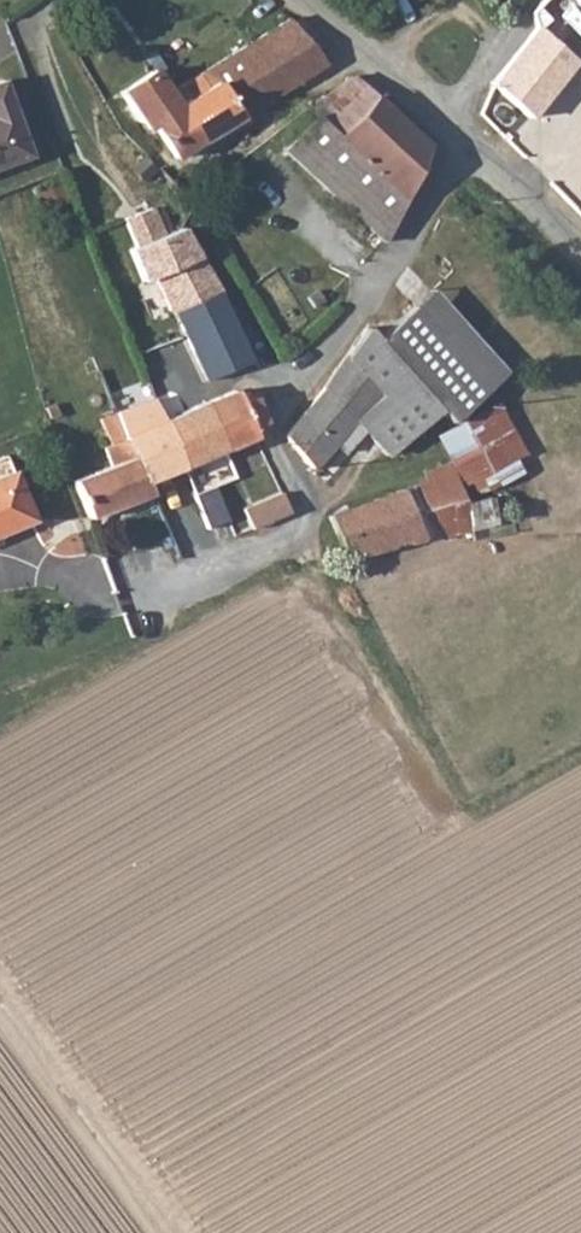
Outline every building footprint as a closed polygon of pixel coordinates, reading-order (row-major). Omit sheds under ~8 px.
[(215,62),(249,115),(286,94),(325,71),(284,22),(215,62)] [(490,89),(501,97),(521,114),(529,121),(574,66),(536,32),(490,89)] [(173,111),(196,149),(249,115),(215,62),(193,73),(204,91),(173,111)] [(193,73),(161,91),(173,111),(204,91),(193,73)] [(173,111),(161,91),(151,74),(119,93),(142,135),(150,130),(175,164),(196,149),(173,111)] [(348,189),(388,229),(428,146),(339,88),(307,114),(310,119),(315,125),(308,132),(355,181),(348,189)] [(28,155),(0,92),(0,168),(28,155)] [(503,136),(521,114),(501,97),(483,120),(503,136)] [(287,144),(382,239),(388,229),(348,189),(355,181),(308,132),(315,125),(310,119),(287,144)] [(548,165),(557,156),(548,148),(539,157),(548,165)] [(213,290),(196,258),(177,230),(116,257),(124,273),(137,267),(145,285),(156,282),(184,340),(227,324),(213,290)] [(485,388),(505,370),(431,293),(415,306),(485,388)] [(473,398),(485,388),(415,306),(398,319),(473,398)] [(445,422),(473,398),(398,319),(375,339),(364,330),(284,439),(311,472),(369,405),(406,442),(437,414),(445,422)] [(205,383),(227,376),(244,368),(227,324),(184,340),(205,383)] [(255,397),(238,401),(236,396),(207,408),(225,447),(256,435),(253,428),(265,422),(255,397)] [(146,479),(181,465),(164,426),(153,401),(98,423),(118,468),(74,486),(86,520),(149,496),(146,479)] [(164,426),(181,465),(225,447),(207,408),(164,426)] [(464,488),(512,464),(488,416),(439,439),(464,488)] [(405,492),(423,544),(470,534),(462,511),(448,475),(426,469),(405,492)] [(0,479),(0,537),(32,524),(11,475),(0,479)] [(332,520),(346,562),(423,544),(405,492),(332,520)] [(252,534),(294,517),(285,494),(243,511),(252,534)] [(462,511),(470,534),(498,527),(489,504),(462,511)]
